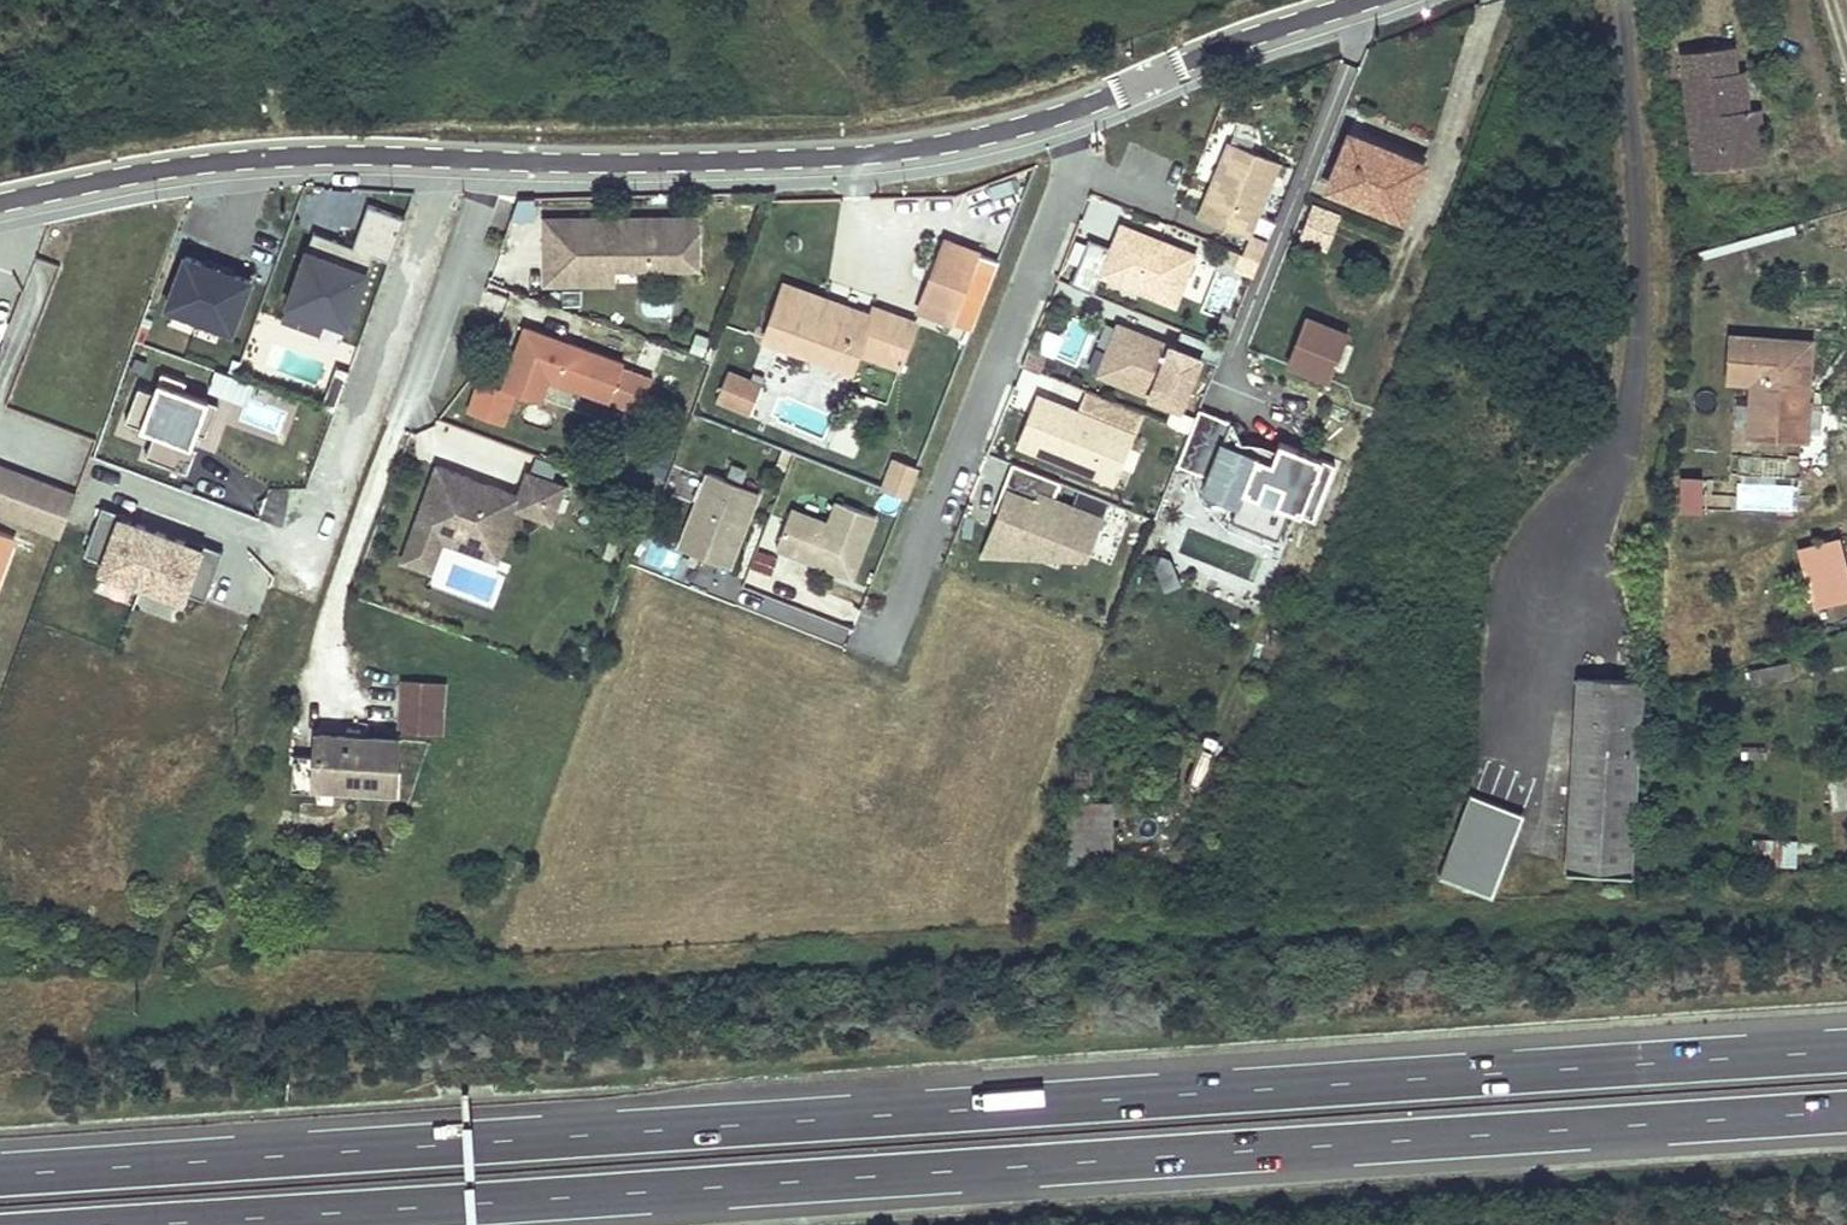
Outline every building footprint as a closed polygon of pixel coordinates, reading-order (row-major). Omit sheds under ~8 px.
[(1740,110),(1736,71),(1733,46),(1678,52),(1691,171),(1753,164),(1747,109),(1740,110)] [(1747,109),(1743,70),(1736,71),(1740,110),(1747,109)] [(1764,163),(1758,108),(1747,109),(1753,164),(1764,163)] [(1401,217),(1422,165),(1349,135),(1328,188),(1401,217)] [(1276,163),(1227,143),(1197,217),(1247,237),(1276,163)] [(302,250),(285,298),(324,312),(326,309),(347,317),(369,255),(386,261),(402,217),(364,203),(348,245),(328,238),(321,256),(302,250)] [(1341,217),(1313,206),(1298,245),(1325,256),(1341,217)] [(700,217),(546,218),(546,282),(579,282),(579,264),(615,264),(654,264),(654,267),(700,267),(700,217)] [(1120,226),(1100,276),(1174,306),(1194,256),(1120,226)] [(973,258),(975,253),(941,240),(913,314),(947,327),(949,323),(966,330),(991,265),(973,258)] [(1243,256),(1258,262),(1265,245),(1249,240),(1243,256)] [(1089,243),(1073,285),(1091,292),(1107,250),(1089,243)] [(1243,256),(1240,255),(1235,268),(1253,276),(1258,262),(1243,256)] [(179,261),(161,308),(226,333),(245,286),(179,261)] [(615,264),(579,264),(579,282),(615,282),(615,264)] [(1229,316),(1237,278),(1215,274),(1207,312),(1229,316)] [(778,285),(758,340),(845,373),(852,353),(893,368),(909,325),(869,310),(866,318),(829,304),(826,312),(817,308),(819,300),(778,285)] [(829,304),(819,300),(817,308),(826,312),(829,304)] [(1346,332),(1309,318),(1290,364),(1327,379),(1346,332)] [(564,339),(526,325),(504,387),(502,392),(479,383),(468,411),(505,425),(515,398),(539,407),(541,401),(550,377),(592,392),(594,385),(613,391),(610,399),(642,411),(654,378),(623,367),(625,362),(571,342),(568,349),(561,346),(564,339)] [(1111,381),(1180,408),(1199,357),(1117,325),(1106,353),(1115,357),(1118,363),(1111,381)] [(1061,356),(1076,363),(1089,335),(1074,328),(1061,356)] [(1801,438),(1807,343),(1729,338),(1728,339),(1726,380),(1752,382),(1748,434),(1800,438),(1801,438)] [(571,342),(564,339),(561,346),(568,349),(571,342)] [(1086,347),(1077,368),(1094,374),(1102,354),(1086,347)] [(1044,360),(1027,352),(1021,367),(1039,374),(1044,360)] [(1106,353),(1097,375),(1111,381),(1118,363),(1115,357),(1106,353)] [(211,371),(204,390),(242,404),(249,385),(211,371)] [(726,371),(715,399),(749,413),(760,385),(726,371)] [(139,460),(183,476),(193,449),(187,447),(192,432),(201,436),(213,405),(178,392),(181,383),(157,374),(150,394),(133,388),(120,423),(148,434),(139,460)] [(594,385),(592,392),(610,399),(613,391),(594,385)] [(1114,485),(1134,434),(1036,395),(1016,446),(1114,485)] [(1203,411),(1181,462),(1213,474),(1207,487),(1241,501),(1235,519),(1278,535),(1289,504),(1314,515),(1333,464),(1282,441),(1278,449),(1239,441),(1230,421),(1203,411)] [(917,469),(891,459),(880,488),(905,498),(917,469)] [(1012,464),(992,510),(1001,511),(983,554),(1085,557),(1099,518),(1053,501),(1060,482),(1012,464)] [(551,522),(564,485),(528,472),(519,497),(437,466),(402,559),(431,570),(442,539),(445,531),(469,539),(484,532),(504,539),(516,508),(551,522)] [(0,469),(0,516),(56,538),(72,495),(0,469)] [(709,475),(680,549),(730,569),(760,495),(709,475)] [(1701,481),(1681,480),(1680,516),(1700,516),(1701,481)] [(792,510),(777,549),(853,578),(877,517),(838,502),(829,525),(792,510)] [(98,510),(81,558),(100,565),(97,574),(179,602),(182,594),(202,601),(218,554),(198,547),(198,552),(117,524),(119,517),(98,510)] [(497,559),(504,539),(484,532),(469,539),(445,531),(442,539),(497,559)] [(0,532),(0,574),(14,538),(0,532)] [(1799,546),(1815,608),(1846,600),(1846,575),(1837,537),(1799,546)] [(1160,559),(1157,575),(1164,591),(1179,585),(1169,560),(1160,559)] [(1791,663),(1753,670),(1755,683),(1795,675),(1791,663)] [(1641,678),(1576,675),(1567,870),(1631,873),(1641,678)] [(444,732),(447,685),(402,682),(399,729),(444,732)] [(393,789),(396,740),(319,735),(315,784),(393,789)] [(1831,808),(1846,806),(1846,775),(1827,778),(1831,808)] [(1067,806),(1088,806),(1090,781),(1071,780),(1067,806)] [(1438,877),(1465,888),(1491,898),(1524,814),(1471,792),(1438,877)] [(1067,806),(1068,862),(1110,862),(1110,806),(1088,806),(1067,806)] [(1767,864),(1795,865),(1797,842),(1768,841),(1767,864)] [(504,878),(515,882),(523,863),(511,860),(504,878)] [(1794,898),(1795,865),(1767,864),(1767,881),(1777,882),(1777,897),(1794,898)]
